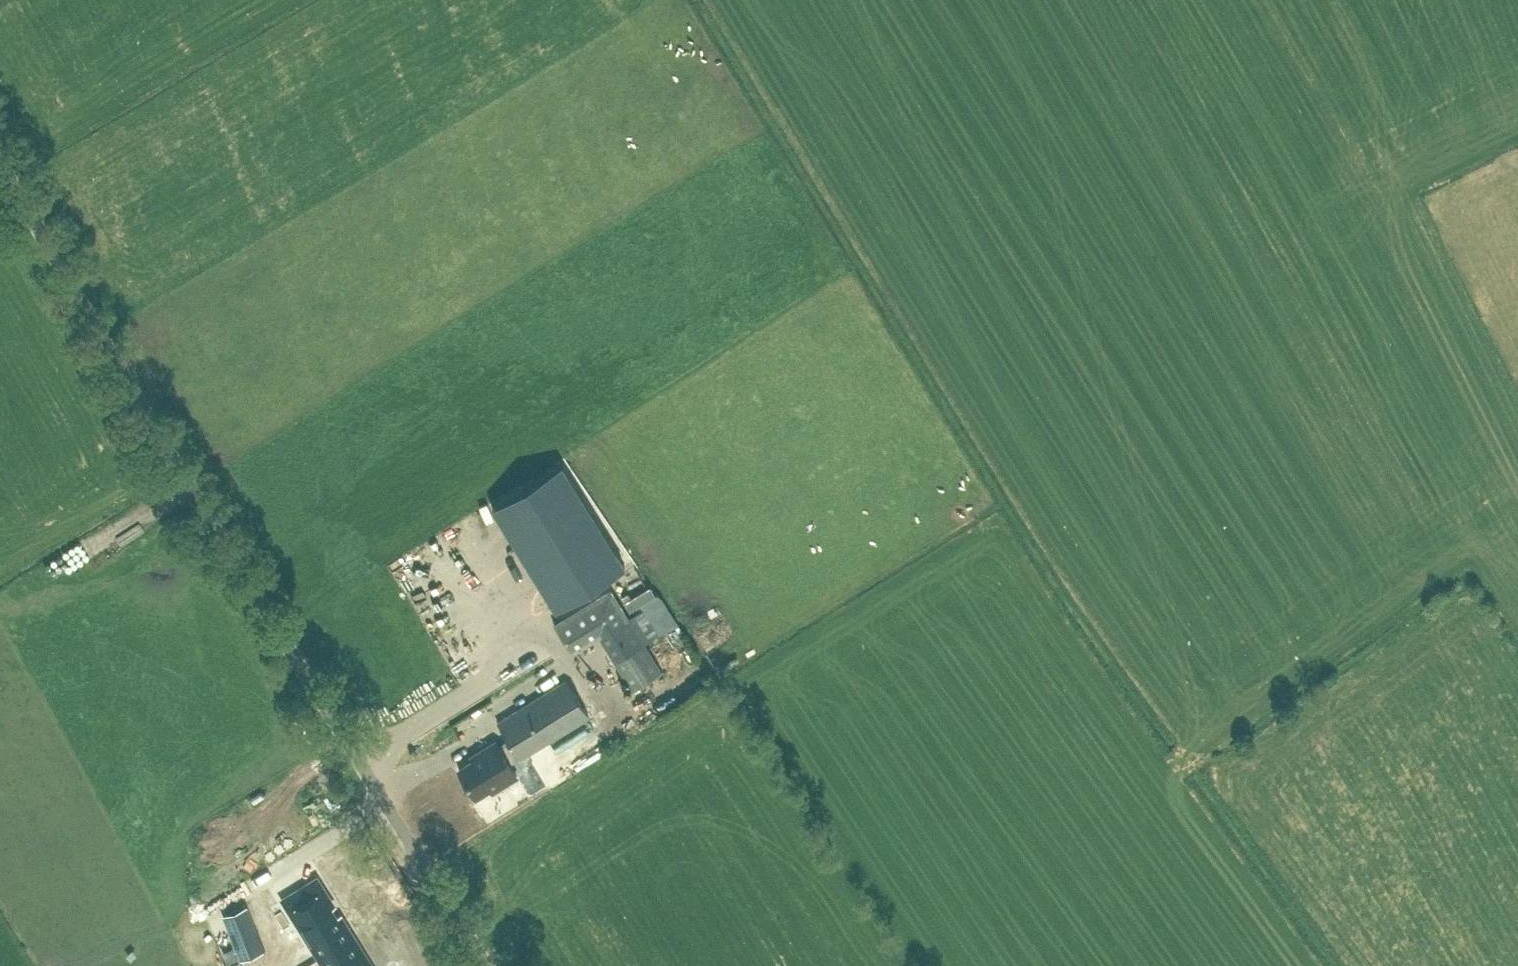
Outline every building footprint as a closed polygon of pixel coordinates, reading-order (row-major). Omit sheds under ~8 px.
[(624,565),(561,464),(492,506),(555,608),(624,565)] [(629,616),(624,607),(611,586),(553,622),(566,644),(571,651),(599,634),(633,688),(661,671),(641,640),(656,632),(640,609),(629,616)] [(520,757),(587,714),(564,677),(497,720),(508,737),(490,748),(488,744),(471,755),(473,758),(459,767),(476,794),(489,786),(491,789),(516,774),(509,762),(519,756),(520,757)] [(313,879),(286,895),(293,907),(290,910),(319,956),(353,935),(339,914),(336,916),(330,908),(334,905),(324,889),(320,891),(313,879)] [(319,956),(321,960),(325,965),(372,965),(355,938),(353,935),(319,956)]
